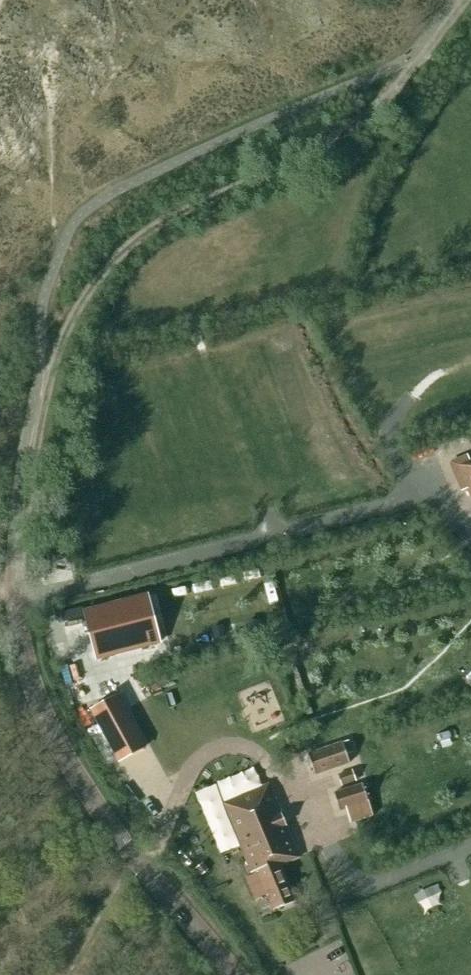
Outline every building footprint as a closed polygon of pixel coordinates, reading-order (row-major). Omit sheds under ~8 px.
[(458,466),(470,497),(470,460),(458,466)] [(148,595),(84,612),(96,659),(160,643),(148,595)] [(146,748),(118,697),(92,711),(119,762),(146,748)] [(350,764),(342,742),(307,754),(315,776),(350,764)] [(353,781),(351,773),(340,776),(342,784),(353,781)] [(374,814),(364,783),(335,793),(341,810),(346,809),(350,822),(374,814)] [(302,859),(271,785),(224,805),(254,877),(248,879),(257,899),(267,894),(275,912),(297,903),(282,867),(302,859)] [(208,871),(203,865),(196,870),(202,877),(208,871)]
